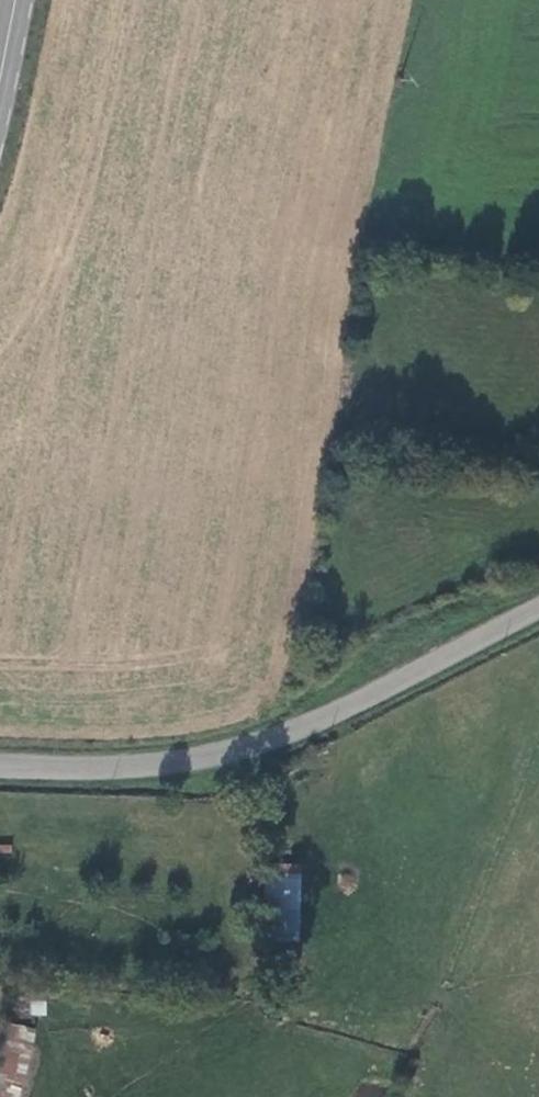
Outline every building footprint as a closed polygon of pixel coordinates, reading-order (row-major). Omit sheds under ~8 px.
[(268,871),(266,983),(297,983),(299,872),(268,871)] [(37,1028),(5,1022),(0,1046),(0,1096),(23,1096),(37,1028)]
